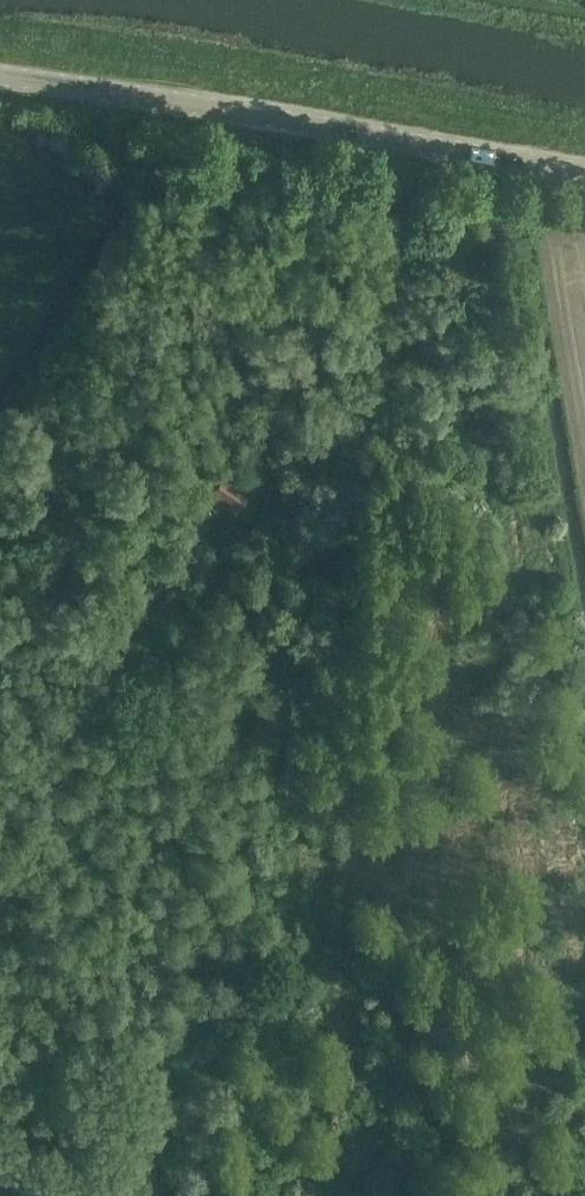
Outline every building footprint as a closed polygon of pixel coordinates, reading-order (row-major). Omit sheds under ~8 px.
[(211,493),(236,511),(250,491),(254,494),(261,484),(232,464),(211,493)]
